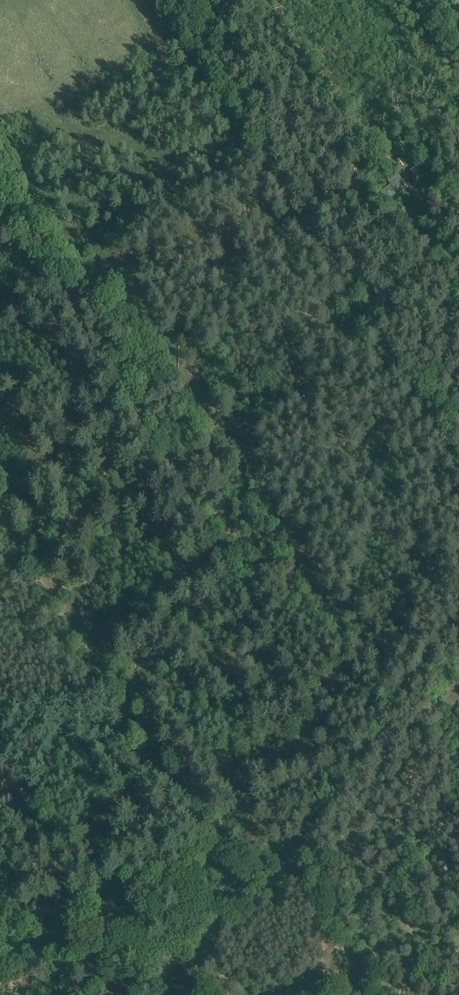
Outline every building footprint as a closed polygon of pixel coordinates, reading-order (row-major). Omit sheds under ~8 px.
[(380,190),(386,198),(403,187),(398,180),(400,178),(397,174),(389,179),(391,183),(380,190)]
